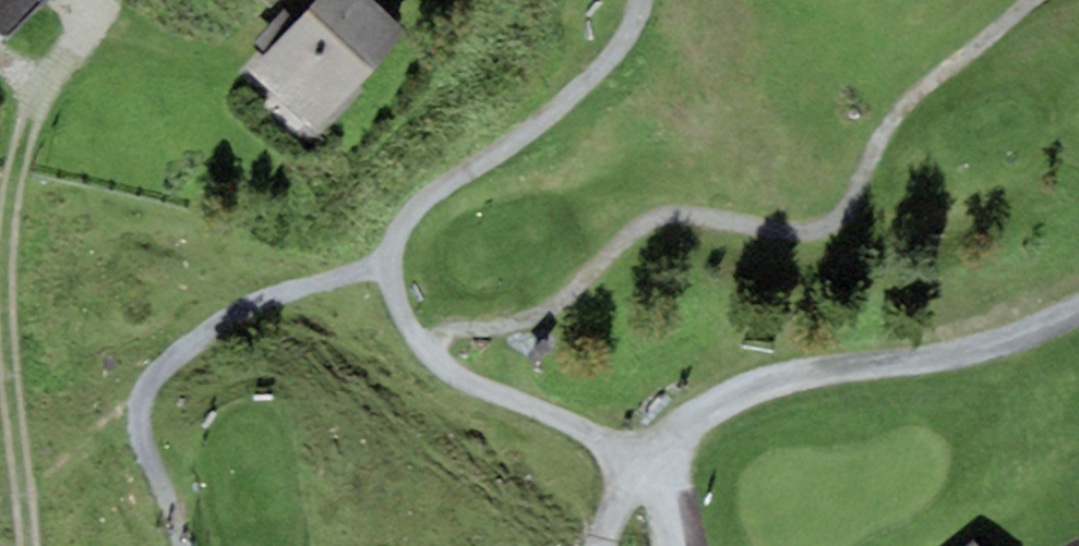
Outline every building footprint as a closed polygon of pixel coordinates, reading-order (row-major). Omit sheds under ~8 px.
[(3,31),(9,38),(48,0),(0,0),(0,34),(3,31)] [(251,69),(319,130),(324,135),(363,91),(358,86),(409,29),(377,0),(313,0),(295,20),(265,53),(251,69)] [(254,43),(265,53),(295,20),(284,10),(254,43)]
